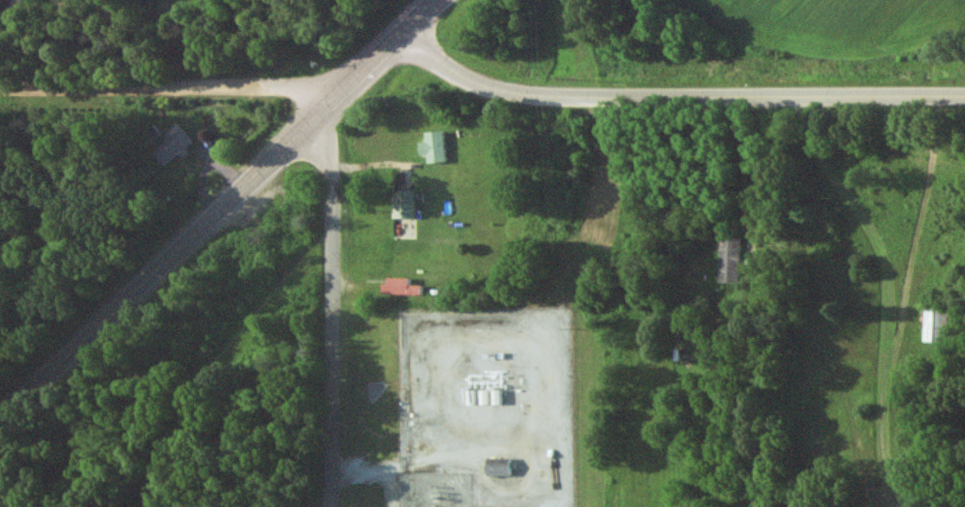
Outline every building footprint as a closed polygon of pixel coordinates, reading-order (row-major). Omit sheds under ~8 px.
[(163,165),(193,143),(182,128),(153,151),(163,165)] [(421,155),(428,155),(428,163),(445,163),(445,131),(426,131),(426,143),(421,143),(421,155)] [(391,191),(391,219),(413,219),(413,191),(391,191)] [(739,283),(739,237),(719,237),(719,283),(739,283)] [(409,278),(382,278),(382,295),(421,295),(421,286),(409,286),(409,278)] [(945,309),(922,309),(922,343),(945,343),(945,309)] [(509,477),(509,459),(487,459),(487,477),(509,477)]
